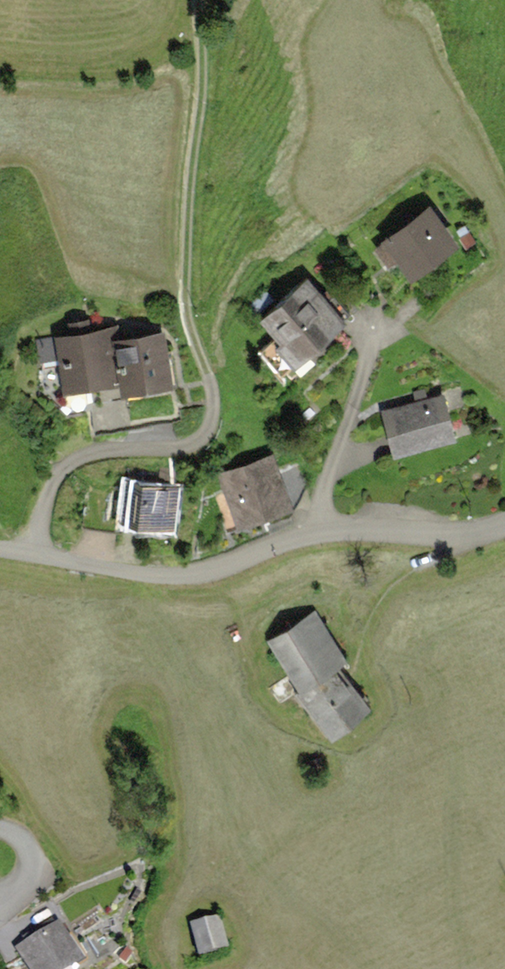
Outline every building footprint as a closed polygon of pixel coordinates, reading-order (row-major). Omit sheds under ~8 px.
[(429,200),(381,237),(383,240),(374,247),(387,264),(396,258),(410,276),(459,239),(429,200)] [(307,275),(259,317),(276,336),(261,349),(282,372),(344,316),(307,275)] [(111,324),(55,332),(63,388),(119,379),(113,335),(111,324)] [(166,327),(113,335),(119,379),(122,392),(175,384),(166,327)] [(445,390),(383,407),(395,452),(458,435),(445,390)] [(272,453),(219,473),(224,488),(210,493),(224,529),(292,503),(272,453)] [(181,486),(126,477),(122,504),(119,521),(175,530),(181,486)] [(302,688),(339,662),(350,655),(315,606),(268,639),(302,688)] [(350,676),(339,662),(302,688),(298,694),(332,736),(373,703),(350,676)] [(222,914),(193,922),(202,956),(232,948),(222,914)] [(15,947),(26,968),(69,968),(84,961),(64,922),(15,947)]
